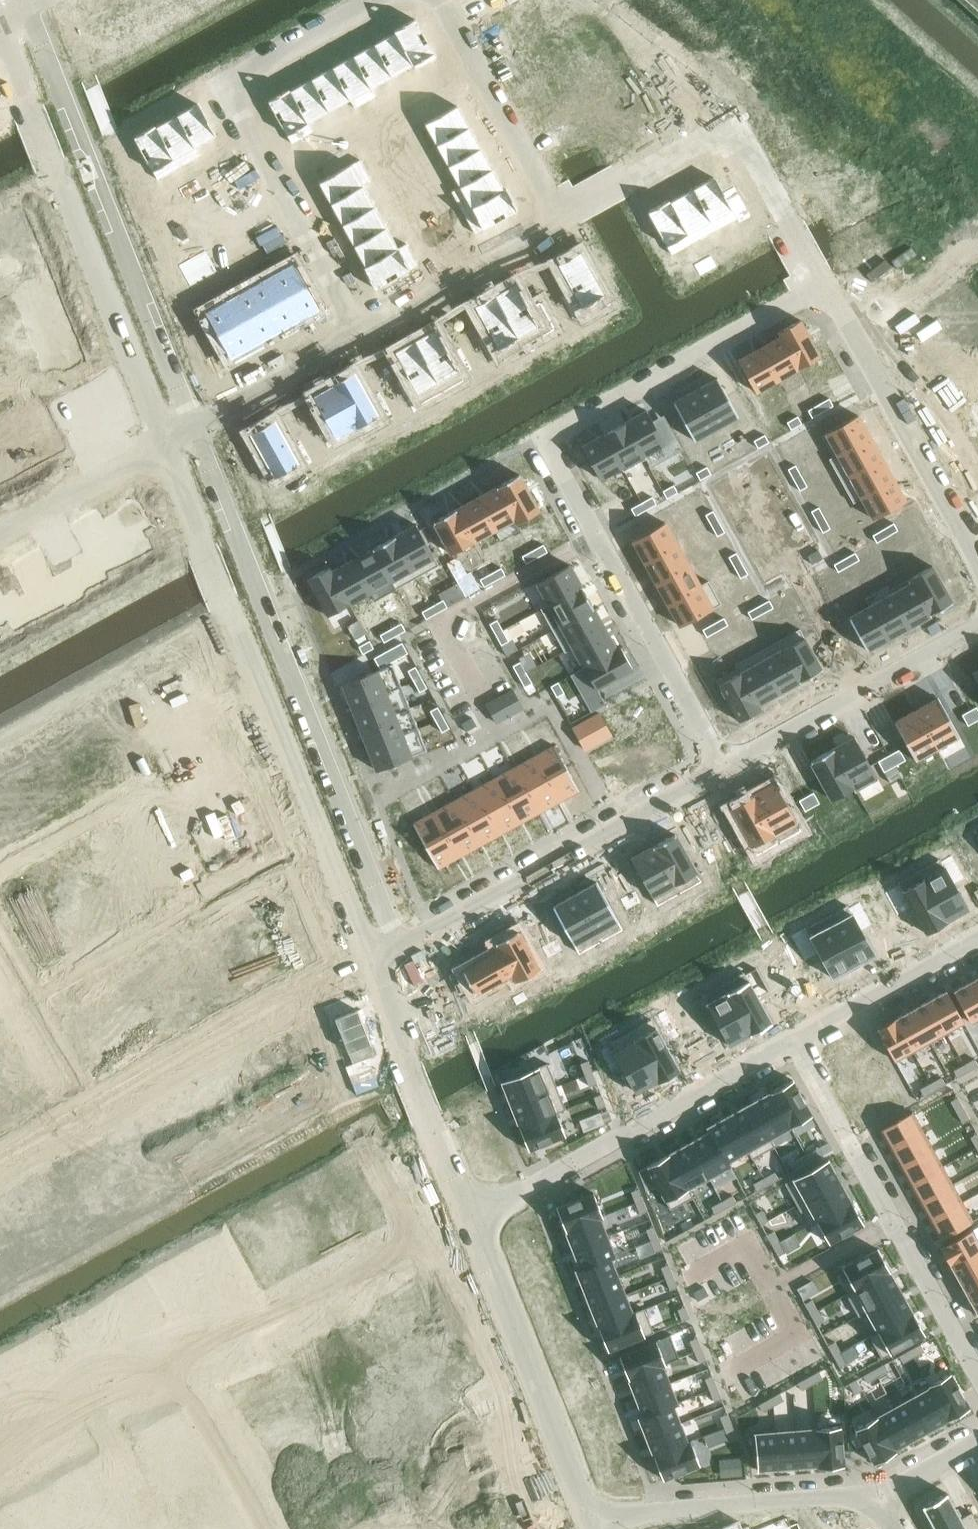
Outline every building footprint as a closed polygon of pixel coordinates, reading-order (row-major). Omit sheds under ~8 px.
[(78,16),(106,69),(149,46),(124,0),(119,0),(112,4),(109,0),(107,0),(78,16)] [(169,33),(205,13),(198,0),(151,0),(169,33)] [(547,27),(620,161),(655,142),(654,140),(665,134),(667,136),(685,126),(675,108),(658,117),(602,13),(611,8),(606,0),(598,0),(547,27)] [(415,19),(394,31),(395,33),(413,66),(435,54),(415,19)] [(395,33),(374,44),(392,77),(413,66),(395,33)] [(374,44),(353,56),(371,89),(392,77),(374,44)] [(353,56),(332,67),(350,100),(371,89),(353,56)] [(332,67),(311,79),(329,112),(350,100),(332,67)] [(311,79),(290,90),(308,123),(329,112),(311,79)] [(267,100),(266,100),(277,120),(285,135),(308,123),(290,90),(289,90),(288,89),(267,100)] [(431,97),(430,98),(434,105),(435,105),(445,99),(441,92),(431,97)] [(198,103),(178,114),(196,147),(216,136),(198,103)] [(420,103),(410,109),(414,116),(424,111),(420,103)] [(457,105),(423,124),(435,146),(469,127),(457,105)] [(410,109),(399,115),(403,122),(414,116),(410,109)] [(178,114),(155,126),(173,160),(196,147),(178,114)] [(154,124),(132,136),(151,172),(173,160),(155,126),(154,124)] [(378,127),(368,132),(371,139),(382,134),(378,127)] [(469,127),(435,146),(443,159),(447,167),(480,148),(475,139),(469,127)] [(368,132),(357,138),(361,145),(371,139),(368,132)] [(480,148),(447,167),(458,188),(492,169),(480,148)] [(336,150),(325,155),(329,162),(340,157),(336,150)] [(403,150),(396,154),(402,164),(409,160),(403,150)] [(325,155),(315,161),(318,168),(329,162),(325,155)] [(391,157),(384,161),(389,171),(396,167),(391,157)] [(409,160),(402,164),(408,175),(415,171),(409,160)] [(351,164),(317,182),(329,204),(363,185),(351,164)] [(396,167),(389,171),(395,182),(402,178),(396,167)] [(216,168),(208,172),(212,181),(221,176),(216,168)] [(492,169),(458,188),(470,209),(503,190),(492,169)] [(715,177),(692,190),(711,223),(734,210),(736,214),(748,208),(745,204),(735,185),(723,191),(715,177)] [(195,179),(187,183),(192,192),(200,187),(195,179)] [(187,183),(178,189),(183,197),(192,192),(187,183)] [(363,185),(329,204),(339,222),(341,225),(375,206),(372,202),(363,185)] [(503,190),(470,209),(482,231),(499,221),(517,211),(506,189),(503,190)] [(692,190),(669,203),(687,235),(711,223),(692,190)] [(427,192),(419,196),(425,206),(432,202),(427,192)] [(414,199),(407,203),(412,213),(420,209),(414,199)] [(668,200),(646,213),(665,247),(687,235),(669,203),(668,200)] [(432,202),(425,206),(429,214),(431,217),(438,213),(436,209),(432,202)] [(375,206),(341,225),(353,246),(386,227),(375,206)] [(420,209),(412,213),(418,224),(425,220),(420,209)] [(0,226),(0,248),(17,242),(9,222),(0,226)] [(444,223),(437,227),(442,238),(450,234),(444,223)] [(386,227),(353,246),(364,267),(377,260),(398,248),(386,227)] [(431,230),(424,234),(430,245),(437,241),(431,230)] [(0,248),(0,269),(24,259),(17,242),(0,248)] [(364,267),(362,268),(374,290),(410,270),(398,248),(377,260),(364,267)] [(205,250),(198,254),(204,264),(211,261),(205,250)] [(580,251),(556,264),(570,291),(560,297),(572,319),(584,313),(582,309),(604,296),(580,251)] [(198,254),(192,258),(197,268),(204,264),(198,254)] [(710,257),(702,262),(708,272),(716,268),(710,257)] [(192,258),(185,261),(191,272),(197,268),(192,258)] [(0,269),(0,284),(1,286),(30,275),(24,259),(0,269)] [(185,261),(178,265),(184,275),(191,272),(185,261)] [(211,261),(204,264),(210,275),(216,271),(211,261)] [(702,262),(693,266),(699,277),(708,272),(702,262)] [(292,263),(271,275),(284,298),(304,287),(292,263)] [(204,264),(197,268),(203,278),(210,275),(204,264)] [(197,268),(191,272),(196,282),(203,278),(197,268)] [(191,272),(184,275),(190,286),(196,282),(191,272)] [(30,275),(1,286),(8,304),(37,293),(30,275)] [(271,275),(249,287),(262,310),(284,298),(271,275)] [(514,284),(494,295),(518,340),(537,329),(540,332),(552,326),(539,304),(529,310),(514,284)] [(249,287),(227,299),(240,322),(262,310),(249,287)] [(304,287),(284,298),(288,305),(296,321),(317,309),(304,287)] [(37,293),(8,304),(15,322),(44,310),(37,293)] [(494,295),(473,307),(487,332),(476,338),(488,360),(500,353),(499,351),(518,340),(494,295)] [(284,298),(262,310),(274,333),(296,321),(288,305),(284,298)] [(227,299),(203,312),(216,335),(240,322),(227,299)] [(44,310),(15,322),(21,337),(50,326),(44,310)] [(262,310),(240,322),(252,345),(274,333),(262,310)] [(802,319),(778,332),(781,336),(798,368),(822,355),(804,323),(802,319)] [(240,322),(216,335),(229,357),(252,345),(240,322)] [(50,326),(21,337),(28,354),(57,342),(50,326)] [(434,329),(413,340),(438,384),(457,373),(459,377),(471,370),(459,348),(448,354),(434,329)] [(781,336),(760,347),(777,380),(798,368),(781,336)] [(413,340),(393,352),(406,377),(395,383),(408,405),(420,398),(418,395),(438,384),(413,340)] [(57,342),(28,354),(33,369),(63,357),(57,342)] [(760,347),(739,359),(757,391),(777,380),(760,347)] [(353,372),(331,383),(356,428),(376,417),(378,421),(390,414),(378,392),(367,398),(353,372)] [(717,376),(694,389),(709,416),(716,428),(738,415),(732,403),(717,376)] [(331,383),(311,394),(325,421),(314,427),(326,448),(338,441),(337,439),(356,428),(331,383)] [(694,389),(671,401),(687,429),(693,440),(716,428),(709,416),(694,389)] [(26,397),(5,409),(17,431),(38,419),(26,397)] [(829,398),(818,403),(823,412),(834,406),(829,398)] [(818,403),(808,409),(813,418),(823,412),(818,403)] [(0,409),(0,440),(17,431),(5,409),(4,410),(2,407),(0,409)] [(646,408),(624,421),(627,426),(642,453),(664,441),(649,413),(646,408)] [(798,414),(788,419),(792,428),(803,422),(798,414)] [(858,415),(826,432),(839,454),(870,437),(858,415)] [(38,419),(17,431),(30,452),(51,440),(38,419)] [(273,420),(249,433),(274,478),(296,465),(299,470),(311,463),(299,441),(287,447),(273,420)] [(624,421),(603,432),(606,438),(621,465),(642,453),(627,426),(624,421)] [(0,440),(0,449),(9,465),(30,453),(30,452),(17,431),(0,440)] [(603,432),(580,445),(598,478),(621,465),(606,438),(603,432)] [(764,434),(753,440),(758,448),(768,442),(764,434)] [(870,437),(839,454),(850,475),(882,458),(870,437)] [(9,465),(0,449),(0,470),(9,465)] [(882,458),(850,475),(862,496),(894,479),(882,458)] [(705,464),(694,470),(699,478),(709,473),(705,464)] [(796,465),(787,469),(793,480),(801,475),(796,465)] [(519,474),(497,486),(517,523),(539,510),(519,474)] [(801,475),(793,480),(798,490),(807,486),(801,475)] [(894,479),(862,496),(874,519),(906,501),(894,479)] [(671,482),(661,488),(666,497),(676,491),(671,482)] [(497,486),(476,498),(494,530),(512,520),(514,519),(516,523),(517,523),(497,486)] [(651,494),(640,500),(645,509),(656,503),(651,494)] [(476,498),(455,509),(473,542),(494,530),(476,498)] [(640,500),(630,506),(635,514),(645,509),(640,500)] [(819,507),(810,511),(816,522),(825,517),(819,507)] [(455,509),(433,522),(451,554),(473,542),(455,509)] [(713,510),(705,515),(710,525),(719,520),(713,510)] [(825,517),(816,522),(822,532),(830,528),(825,517)] [(719,520),(710,525),(716,536),(725,531),(719,520)] [(664,522),(632,540),(645,562),(676,544),(664,522)] [(416,524),(394,536),(417,577),(438,565),(416,524)] [(894,524),(883,529),(888,538),(898,532),(894,524)] [(149,528),(115,547),(132,578),(157,565),(150,552),(159,547),(149,528)] [(883,529),(873,535),(877,544),(888,538),(883,529)] [(394,536),(373,548),(395,588),(417,577),(394,536)] [(107,537),(87,548),(101,575),(90,581),(102,603),(113,597),(110,590),(132,578),(115,547),(113,548),(107,537)] [(543,544),(532,550),(536,558),(547,552),(543,544)] [(676,544),(645,562),(656,583),(688,565),(676,544)] [(373,548),(352,560),(370,592),(390,581),(395,589),(395,588),(373,548)] [(532,550),(521,556),(526,563),(536,558),(532,550)] [(855,552),(844,558),(849,567),(859,561),(855,552)] [(736,553),(727,557),(733,568),(741,563),(736,553)] [(844,558),(834,564),(838,573),(849,567),(844,558)] [(332,571),(350,603),(370,592),(352,560),(332,571)] [(741,563),(733,568),(738,578),(747,574),(741,563)] [(569,564),(537,582),(549,603),(581,585),(569,564)] [(932,564),(909,577),(912,582),(928,610),(930,614),(952,602),(932,564)] [(688,565),(656,583),(668,604),(700,586),(688,565)] [(330,567),(307,579),(327,616),(350,603),(332,571),(330,567)] [(501,567),(490,573),(495,581),(505,575),(501,567)] [(55,572),(32,586),(58,634),(81,621),(83,624),(95,617),(83,595),(71,601),(55,572)] [(490,573),(479,579),(484,587),(495,581),(490,573)] [(912,582),(891,594),(907,621),(909,626),(930,614),(928,610),(912,582)] [(549,603),(540,608),(553,631),(594,609),(581,585),(549,603)] [(700,586),(668,604),(680,626),(712,609),(700,586)] [(891,594),(870,605),(886,633),(888,638),(909,626),(907,621),(891,594)] [(0,596),(0,642),(4,649),(25,638),(28,644),(39,638),(27,616),(16,622),(1,596),(0,596)] [(443,599),(433,605),(437,613),(447,607),(443,599)] [(768,599),(757,605),(762,613),(773,608),(768,599)] [(433,605),(421,611),(426,619),(437,613),(433,605)] [(757,605),(747,610),(752,619),(762,613),(757,605)] [(870,605),(848,618),(866,650),(888,638),(886,633),(870,605)] [(594,609),(553,631),(564,652),(573,647),(605,629),(594,609)] [(722,617),(712,622),(716,631),(727,625),(722,617)] [(497,619),(489,623),(495,633),(502,629),(497,619)] [(712,622),(701,628),(706,637),(716,631),(712,622)] [(401,623),(391,628),(395,636),(405,630),(401,623)] [(391,628),(380,634),(384,642),(395,636),(391,628)] [(502,629),(495,633),(501,645),(509,640),(502,629)] [(605,629),(573,647),(583,666),(616,648),(605,629)] [(805,635),(781,648),(784,653),(800,681),(823,668),(808,640),(805,635)] [(369,640),(358,646),(362,654),(373,648),(369,640)] [(402,642),(395,646),(400,657),(408,653),(402,642)] [(395,646),(387,650),(393,661),(400,657),(395,646)] [(616,648),(583,666),(596,689),(614,679),(632,669),(620,646),(616,648)] [(186,647),(164,659),(166,663),(184,695),(206,683),(186,647)] [(781,648),(760,659),(763,665),(779,692),(800,681),(784,653),(781,648)] [(387,650),(381,654),(386,664),(393,661),(387,650)] [(381,654),(374,657),(374,658),(380,668),(386,664),(381,654)] [(760,659),(739,671),(742,676),(758,704),(779,692),(763,665),(760,659)] [(520,661),(512,665),(519,677),(527,673),(520,661)] [(166,663),(145,675),(163,707),(184,695),(166,663)] [(368,673),(342,683),(346,692),(351,705),(401,686),(392,663),(372,671),(368,673)] [(415,666),(407,670),(414,682),(421,678),(415,666)] [(739,671),(717,683),(720,688),(738,721),(760,708),(758,704),(742,676),(739,671)] [(527,673),(519,677),(524,687),(532,682),(527,673)] [(145,675),(124,686),(142,718),(163,707),(145,675)] [(421,678),(414,682),(419,692),(427,687),(421,678)] [(558,682),(550,686),(556,697),(564,692),(558,682)] [(124,686),(103,698),(106,703),(124,735),(145,723),(142,718),(124,686)] [(401,686),(351,705),(360,726),(409,707),(401,686)] [(513,690),(486,705),(496,722),(523,707),(513,690)] [(938,697),(916,709),(937,748),(959,736),(938,697)] [(106,703),(85,714),(103,746),(124,735),(106,703)] [(437,706),(430,710),(436,722),(443,717),(437,706)] [(409,707),(360,726),(368,748),(418,728),(409,707)] [(969,711),(975,722),(977,721),(977,707),(969,711)] [(916,709),(894,722),(915,760),(937,748),(916,709)] [(969,711),(961,716),(967,727),(975,722),(969,711)] [(599,713),(572,728),(584,749),(611,734),(600,713),(599,713)] [(85,714),(63,726),(81,758),(103,746),(85,714)] [(443,717),(436,722),(441,732),(449,728),(443,717)] [(214,728),(205,733),(209,740),(218,735),(214,728)] [(418,728),(368,748),(377,770),(427,750),(418,728)] [(47,731),(25,743),(43,776),(65,763),(47,731)] [(854,738),(833,749),(854,788),(875,776),(854,738)] [(193,740),(184,745),(188,752),(197,747),(193,740)] [(25,743),(4,755),(22,787),(43,776),(25,743)] [(184,745),(175,750),(179,757),(188,752),(184,745)] [(554,745),(533,756),(546,779),(566,768),(554,745)] [(833,749),(812,761),(833,799),(854,788),(833,749)] [(233,750),(199,764),(208,786),(242,772),(233,750)] [(897,750),(888,755),(894,766),(903,761),(897,750)] [(0,757),(0,797),(1,799),(22,787),(4,755),(0,757)] [(888,755),(880,760),(885,770),(894,766),(888,755)] [(533,756),(513,768),(526,790),(546,779),(533,756)] [(151,763),(142,768),(146,775),(155,770),(151,763)] [(885,770),(883,771),(890,782),(900,776),(894,766),(885,770)] [(142,768),(133,773),(137,780),(146,775),(142,768)] [(513,768),(493,779),(506,801),(526,790),(513,768)] [(566,768),(546,779),(558,801),(579,790),(566,768)] [(242,772),(208,786),(216,807),(250,793),(242,772)] [(493,779),(473,790),(486,812),(506,801),(493,779)] [(546,779),(526,790),(538,812),(558,801),(546,779)] [(775,783),(753,795),(779,842),(801,830),(775,783)] [(169,788),(162,792),(168,803),(175,799),(169,788)] [(473,790),(453,801),(466,823),(486,812),(473,790)] [(526,790),(506,801),(518,824),(538,812),(526,790)] [(814,790),(805,795),(811,806),(820,801),(814,790)] [(101,791),(92,796),(96,803),(105,798),(101,791)] [(250,793),(216,807),(224,828),(258,815),(250,793)] [(753,795),(731,807),(757,854),(779,842),(753,795)] [(805,795),(797,800),(802,810),(811,806),(805,795)] [(92,796),(83,801),(87,808),(96,803),(92,796)] [(175,799),(168,803),(173,813),(180,809),(175,799)] [(453,801),(433,812),(446,834),(466,823),(453,801)] [(506,801),(486,812),(498,834),(518,824),(506,801)] [(433,812),(413,823),(425,846),(446,834),(433,812)] [(486,812),(466,823),(478,845),(498,834),(486,812)] [(258,815),(224,828),(233,850),(240,848),(246,845),(248,845),(253,842),(258,841),(260,840),(267,837),(265,832),(258,815)] [(51,819),(42,824),(46,831),(55,826),(51,819)] [(186,819),(178,823),(185,834),(192,830),(186,819)] [(466,823),(446,834),(458,857),(478,845),(466,823)] [(42,824),(33,828),(37,835),(46,831),(42,824)] [(446,834),(425,846),(437,868),(458,857),(446,834)] [(675,834),(653,846),(679,893),(701,880),(675,834)] [(267,837),(260,840),(261,843),(264,850),(271,848),(267,837)] [(730,838),(723,842),(729,853),(736,849),(730,838)] [(258,841),(253,842),(254,846),(257,853),(264,850),(261,843),(260,840),(258,841)] [(9,842),(0,847),(4,854),(13,849),(9,842)] [(248,845),(246,845),(249,851),(250,853),(251,856),(252,855),(257,853),(254,846),(253,842),(248,845)] [(246,845),(240,848),(244,858),(250,856),(251,856),(250,853),(249,851),(246,845)] [(93,846),(86,849),(91,858),(98,854),(93,846)] [(653,846),(631,858),(657,905),(679,893),(653,846)] [(708,847),(695,854),(704,869),(716,863),(708,847)] [(240,848),(233,850),(237,861),(244,858),(240,848)] [(98,854),(91,858),(96,867),(103,863),(98,854)] [(945,867),(924,879),(947,921),(968,909),(953,883),(961,878),(952,863),(949,857),(941,861),(945,867)] [(900,884),(892,888),(895,894),(904,910),(912,905),(926,932),(947,921),(924,879),(903,890),(900,884)] [(149,882),(140,887),(144,894),(153,889),(149,882)] [(596,882),(574,894),(600,941),(622,928),(596,882)] [(41,886),(9,904),(20,925),(52,907),(41,886)] [(140,887),(134,890),(141,904),(148,900),(144,894),(140,887)] [(117,888),(110,891),(114,900),(121,896),(117,888)] [(153,889),(144,894),(148,900),(156,895),(153,889)] [(635,891),(627,895),(633,905),(641,901),(635,891)] [(574,894),(552,906),(578,953),(600,941),(574,894)] [(156,895),(148,900),(151,906),(160,902),(156,895)] [(627,895),(620,899),(626,909),(633,905),(627,895)] [(121,896),(114,900),(119,909),(126,905),(121,896)] [(148,900),(141,904),(149,917),(155,913),(151,906),(148,900)] [(160,902),(151,906),(155,913),(163,909),(160,902)] [(52,907),(20,925),(32,946),(64,928),(52,907)] [(854,918),(833,929),(856,971),(877,960),(862,933),(870,929),(861,913),(858,907),(850,911),(854,918)] [(32,946),(28,948),(40,970),(76,950),(64,928),(32,946)] [(281,928),(260,939),(274,963),(294,952),(281,928)] [(809,934),(801,938),(804,944),(813,960),(821,956),(835,982),(856,971),(833,929),(812,940),(809,934)] [(518,930),(495,943),(499,950),(511,972),(516,981),(539,968),(518,930)] [(556,939),(549,943),(555,953),(562,950),(556,939)] [(549,943),(541,947),(547,957),(555,953),(549,943)] [(499,950),(462,970),(475,993),(511,972),(499,950)] [(99,965),(92,969),(97,979),(105,975),(99,965)] [(746,977),(725,988),(748,1031),(769,1019),(755,993),(762,988),(754,973),(750,967),(743,971),(746,977)] [(92,969),(85,973),(91,983),(97,979),(92,969)] [(85,973),(79,976),(85,986),(91,983),(85,973)] [(105,975),(97,979),(103,990),(111,985),(105,975)] [(79,976),(73,980),(79,990),(85,986),(79,976)] [(97,979),(91,983),(97,993),(103,990),(97,979)] [(954,989),(971,1021),(977,1018),(977,993),(970,980),(954,989)] [(91,983),(85,986),(90,997),(97,993),(91,983)] [(85,986),(79,990),(84,1000),(90,997),(85,986)] [(701,993),(693,998),(697,1004),(705,1019),(713,1015),(728,1042),(748,1031),(725,988),(705,1000),(701,993)] [(945,990),(928,1000),(946,1032),(956,1026),(963,1022),(945,990)] [(523,991),(512,997),(516,1005),(527,999),(523,991)] [(928,1000),(911,1009),(929,1041),(935,1038),(946,1032),(928,1000)] [(911,1009),(895,1018),(912,1050),(923,1045),(929,1041),(911,1009)] [(655,1027),(634,1039),(657,1081),(678,1070),(664,1043),(671,1039),(663,1023),(659,1017),(652,1021),(655,1027)] [(895,1018),(878,1027),(896,1060),(902,1056),(912,1050),(895,1018)] [(610,1044),(603,1048),(606,1054),(614,1070),(622,1065),(637,1092),(657,1081),(634,1039),(614,1050),(610,1044)] [(351,1056),(314,1076),(327,1099),(364,1079),(351,1056)] [(964,1064),(968,1071),(977,1066),(977,1065),(975,1059),(964,1064)] [(588,1060),(580,1063),(584,1075),(592,1071),(588,1060)] [(538,1066),(501,1081),(507,1095),(509,1100),(510,1104),(556,1086),(547,1062),(538,1066)] [(964,1064),(954,1070),(957,1077),(968,1071),(964,1064)] [(592,1071),(584,1075),(589,1086),(596,1083),(592,1071)] [(941,1077),(930,1083),(934,1090),(945,1084),(941,1077)] [(793,1079),(770,1092),(789,1127),(812,1114),(793,1079)] [(930,1083),(920,1089),(924,1096),(934,1090),(930,1083)] [(556,1086),(510,1104),(516,1118),(518,1122),(519,1125),(565,1107),(556,1086)] [(763,1096),(750,1103),(774,1146),(770,1137),(789,1127),(770,1092),(767,1094),(763,1096)] [(601,1094),(593,1097),(598,1108),(605,1105),(601,1094)] [(957,1097),(950,1101),(956,1112),(963,1108),(957,1097)] [(733,1113),(729,1115),(747,1150),(752,1158),(774,1146),(750,1103),(737,1110),(733,1113)] [(565,1107),(519,1125),(528,1149),(534,1147),(539,1145),(565,1135),(556,1112),(565,1109),(565,1107)] [(290,1108),(283,1112),(289,1122),(296,1118),(290,1108)] [(963,1108),(956,1112),(962,1122),(969,1118),(963,1108)] [(276,1116),(282,1127),(289,1122),(283,1112),(276,1116)] [(910,1115),(881,1131),(890,1148),(919,1132),(923,1130),(913,1113),(910,1115)] [(720,1119),(707,1127),(709,1131),(729,1166),(730,1165),(728,1161),(747,1150),(729,1115),(725,1117),(720,1119)] [(345,1116),(337,1120),(343,1130),(351,1126),(345,1116)] [(919,1132),(890,1148),(900,1166),(929,1150),(932,1148),(923,1130),(919,1132)] [(693,1140),(689,1142),(708,1177),(729,1166),(709,1131),(697,1138),(693,1140)] [(970,1137),(976,1147),(977,1146),(977,1135),(977,1133),(970,1137)] [(685,1144),(669,1153),(689,1188),(708,1177),(689,1142),(685,1144)] [(816,1148),(806,1154),(810,1161),(820,1156),(816,1148)] [(929,1150),(900,1166),(910,1184),(939,1168),(942,1166),(932,1148),(929,1150)] [(213,1150),(206,1155),(212,1165),(219,1161),(213,1150)] [(660,1158),(646,1166),(670,1209),(693,1196),(688,1188),(689,1188),(669,1153),(668,1154),(664,1156),(660,1158)] [(806,1154),(795,1160),(799,1167),(810,1161),(806,1154)] [(206,1155),(198,1159),(204,1169),(212,1165),(206,1155)] [(828,1159),(785,1183),(797,1204),(840,1180),(828,1159)] [(939,1168),(910,1184),(920,1202),(949,1186),(952,1184),(942,1166),(939,1168)] [(774,1172),(764,1177),(768,1185),(778,1179),(774,1172)] [(764,1177),(753,1183),(757,1191),(768,1185),(764,1177)] [(840,1180),(797,1204),(809,1226),(817,1221),(852,1202),(840,1180)] [(949,1186),(920,1202),(930,1219),(959,1203),(962,1202),(952,1184),(949,1186)] [(638,1188),(631,1191),(635,1203),(643,1199),(638,1188)] [(593,1192),(556,1207),(556,1208),(565,1230),(566,1231),(600,1218),(600,1217),(603,1216),(593,1192)] [(136,1193),(129,1197),(135,1208),(142,1204),(136,1193)] [(732,1195),(722,1201),(726,1208),(736,1202),(732,1195)] [(129,1197),(121,1201),(127,1212),(135,1208),(129,1197)] [(643,1199),(635,1203),(640,1214),(647,1211),(643,1199)] [(722,1201),(711,1207),(715,1214),(726,1208),(722,1201)] [(852,1202),(817,1221),(829,1243),(863,1223),(852,1202)] [(959,1203),(930,1219),(939,1236),(968,1220),(971,1218),(962,1202),(959,1203)] [(755,1214),(761,1224),(768,1220),(762,1210),(755,1214)] [(600,1218),(566,1231),(573,1249),(607,1236),(600,1218)] [(690,1218),(680,1224),(684,1231),(694,1225),(690,1218)] [(653,1226),(646,1229),(650,1240),(658,1237),(653,1226)] [(940,1246),(950,1263),(953,1261),(977,1248),(977,1239),(973,1229),(944,1244),(940,1246)] [(774,1231),(766,1235),(772,1245),(779,1241),(774,1231)] [(59,1236),(52,1240),(58,1250),(65,1246),(59,1236)] [(607,1236),(573,1249),(574,1253),(576,1258),(580,1267),(576,1269),(576,1270),(611,1257),(615,1255),(607,1236)] [(658,1237),(650,1240),(655,1252),(662,1249),(660,1244),(658,1237)] [(52,1240),(45,1244),(50,1255),(58,1250),(52,1240)] [(779,1241),(772,1245),(778,1256),(785,1252),(779,1241)] [(877,1248),(842,1268),(854,1289),(846,1293),(847,1295),(890,1271),(877,1248)] [(950,1263),(959,1280),(962,1278),(977,1270),(977,1248),(953,1261),(950,1263)] [(611,1257),(576,1270),(580,1280),(582,1285),(583,1289),(618,1275),(611,1257)] [(668,1264),(661,1267),(665,1279),(673,1275),(668,1264)] [(959,1280),(968,1297),(977,1291),(977,1270),(962,1278),(959,1280)] [(890,1271),(847,1295),(858,1315),(901,1291),(890,1271)] [(618,1275),(583,1289),(587,1299),(589,1304),(591,1308),(625,1294),(618,1275)] [(673,1275),(665,1279),(670,1290),(677,1287),(673,1275)] [(901,1291),(858,1315),(858,1316),(867,1311),(877,1331),(912,1311),(901,1291)] [(968,1297),(977,1314),(977,1313),(977,1291),(968,1297)] [(625,1294),(591,1308),(595,1318),(597,1323),(598,1325),(632,1312),(625,1294)] [(811,1299),(804,1303),(810,1314),(817,1310),(811,1299)] [(685,1306),(677,1309),(682,1320),(689,1317),(685,1306)] [(632,1312),(598,1325),(600,1331),(602,1335),(607,1349),(608,1350),(653,1332),(644,1308),(632,1312)] [(817,1310),(810,1314),(816,1324),(823,1320),(817,1310)] [(877,1331),(869,1335),(882,1358),(925,1334),(912,1311),(877,1331)] [(697,1337),(690,1340),(694,1352),(702,1348),(697,1337)] [(656,1340),(619,1355),(625,1369),(626,1374),(629,1379),(663,1365),(665,1364),(656,1340)] [(835,1341),(828,1345),(833,1356),(841,1352),(835,1341)] [(920,1344),(909,1349),(913,1357),(924,1351),(920,1344)] [(702,1348),(694,1352),(699,1363),(706,1360),(702,1348)] [(909,1349),(899,1355),(903,1363),(913,1357),(909,1349)] [(841,1352),(833,1356),(836,1361),(839,1366),(847,1362),(841,1352)] [(884,1363),(874,1369),(878,1376),(888,1371),(884,1363)] [(663,1365),(629,1379),(632,1388),(634,1393),(636,1397),(670,1383),(663,1365)] [(874,1369),(863,1375),(867,1382),(878,1376),(874,1369)] [(819,1371),(808,1377),(812,1384),(823,1378),(819,1371)] [(950,1372),(928,1384),(929,1387),(947,1419),(969,1407),(962,1393),(950,1372)] [(712,1375),(705,1378),(709,1390),(717,1386),(712,1375)] [(808,1377),(797,1383),(802,1390),(812,1384),(808,1377)] [(856,1379),(849,1383),(855,1394),(862,1390),(856,1379)] [(670,1383),(636,1397),(640,1407),(641,1412),(643,1415),(638,1417),(639,1417),(677,1402),(670,1383)] [(717,1386),(709,1390),(714,1401),(721,1398),(717,1386)] [(929,1387),(912,1396),(930,1429),(940,1423),(944,1421),(947,1419),(929,1387)] [(780,1393),(769,1398),(773,1406),(784,1400),(780,1393)] [(912,1396),(894,1406),(912,1438),(922,1433),(926,1430),(930,1429),(912,1396)] [(769,1398),(758,1404),(763,1412),(773,1406),(769,1398)] [(677,1402),(639,1417),(643,1428),(644,1432),(646,1436),(680,1423),(673,1405),(678,1403),(677,1402)] [(894,1406),(877,1416),(896,1450),(895,1448),(904,1443),(908,1440),(912,1438),(894,1406)] [(727,1413),(720,1416),(724,1428),(732,1424),(730,1420),(727,1413)] [(877,1416),(854,1428),(866,1450),(874,1463),(896,1450),(877,1416)] [(680,1423),(646,1436),(650,1447),(652,1451),(653,1454),(687,1441),(680,1423)] [(732,1424),(724,1428),(729,1439),(736,1436),(732,1424)] [(841,1425),(817,1427),(820,1467),(844,1465),(841,1425)] [(817,1427),(796,1429),(799,1466),(810,1465),(815,1464),(818,1464),(818,1467),(820,1467),(817,1427)] [(796,1429),(775,1431),(778,1468),(789,1467),(794,1466),(799,1466),(796,1429)] [(775,1431),(754,1433),(757,1469),(769,1468),(774,1468),(778,1468),(775,1431)] [(687,1441),(653,1454),(663,1479),(700,1464),(690,1440),(687,1441)] [(922,1506),(923,1507),(935,1528),(977,1528),(977,1524),(971,1512),(961,1518),(946,1492),(945,1493),(924,1505),(922,1506)] [(702,1528),(780,1528),(771,1509),(734,1524),(731,1518),(715,1524),(702,1528)]
